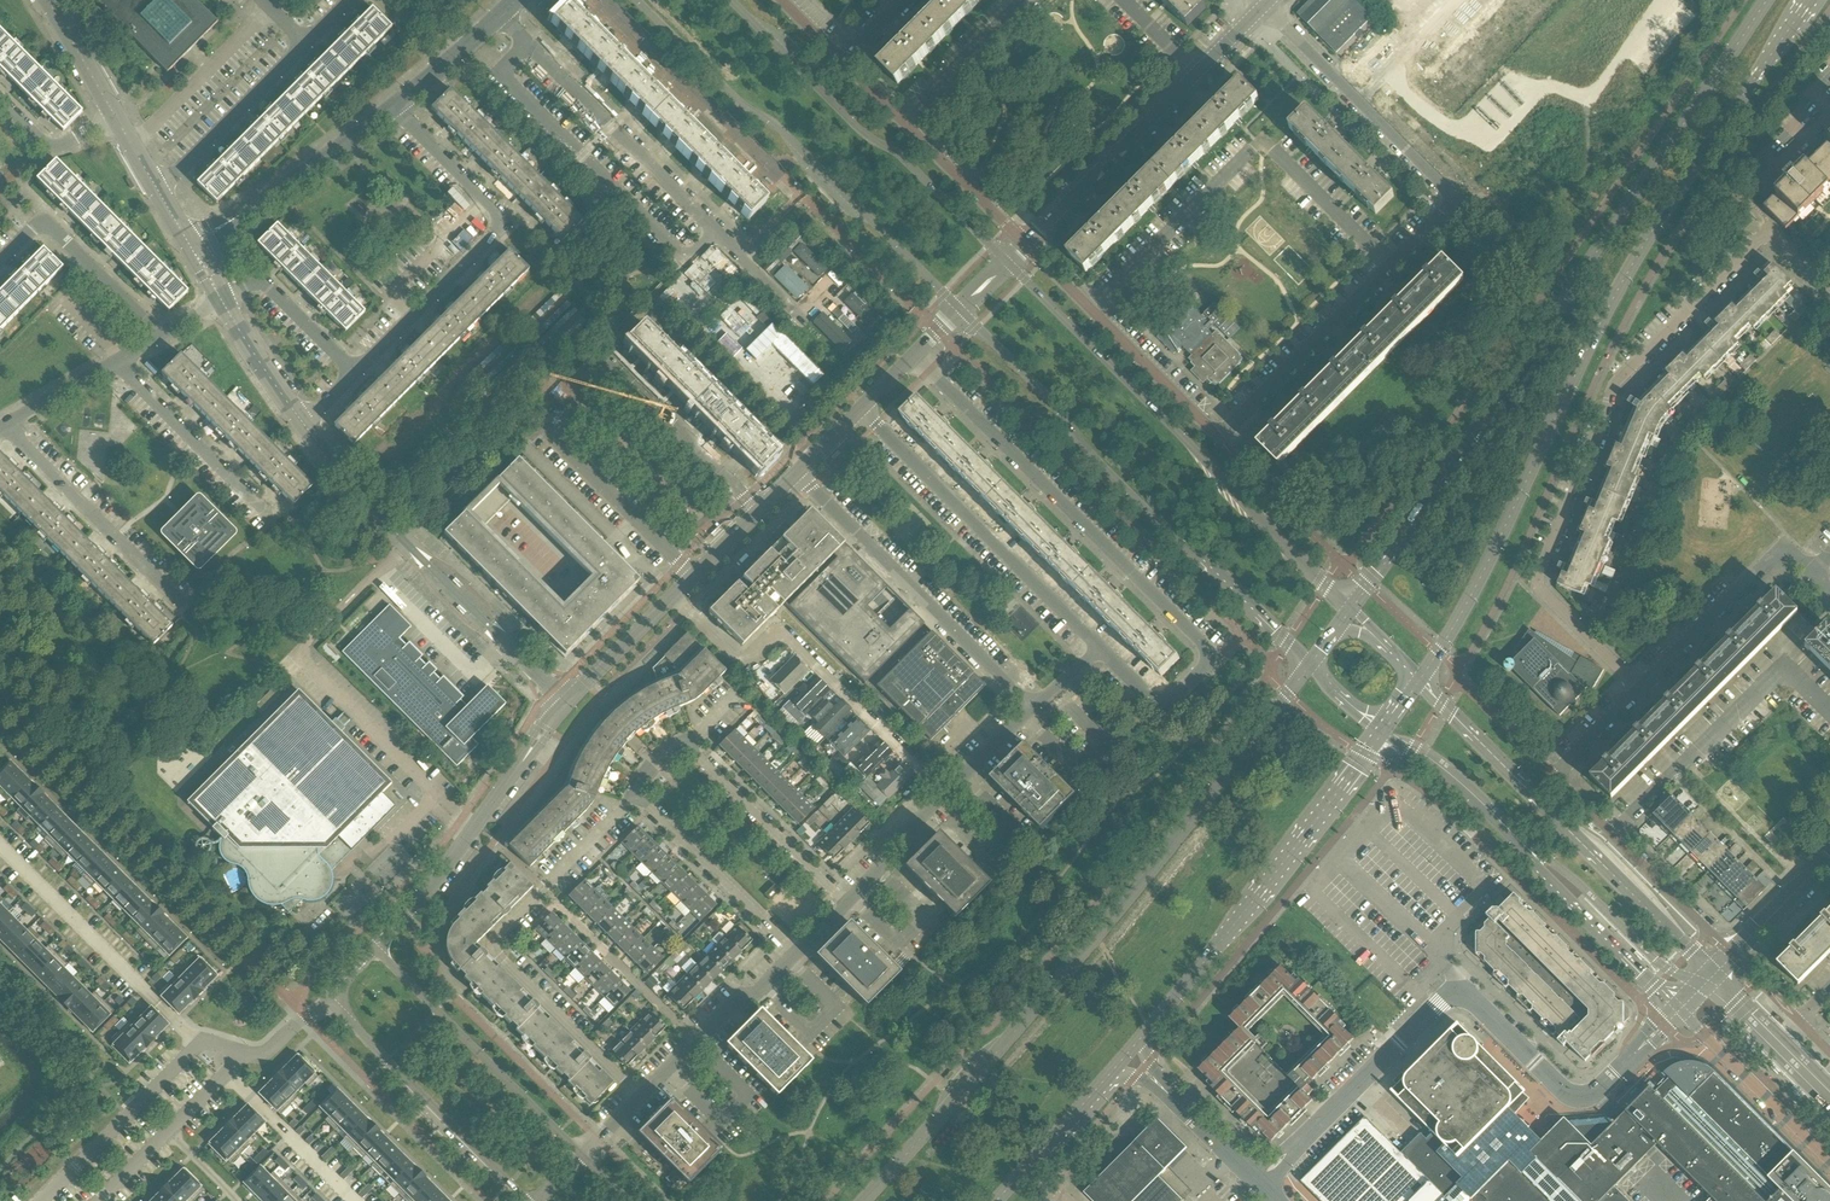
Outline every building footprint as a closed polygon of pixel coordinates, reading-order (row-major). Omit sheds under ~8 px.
[(105,10),(105,12),(107,12),(117,22),(117,24),(119,24),(167,73),(184,56),(171,43),(169,45),(141,17),(159,0),(95,0),(105,10)] [(195,44),(218,22),(196,0),(166,0),(190,24),(182,31),(195,44)] [(923,22),(941,41),(946,36),(952,29),(961,21),(964,18),(966,16),(972,10),(972,9),(978,3),(982,0),(945,0),(943,2),(942,0),(938,0),(937,1),(937,2),(931,8),(934,11),(929,16),(923,22)] [(1164,3),(1167,6),(1169,8),(1175,14),(1181,21),(1187,26),(1206,8),(1198,0),(1161,0),(1164,3)] [(1336,53),(1372,17),(1355,0),(1310,0),(1297,14),(1300,17),(1316,33),(1336,53)] [(1434,9),(1450,25),(1459,16),(1444,0),(1443,0),(1434,9)] [(1507,2),(1491,18),(1500,27),(1516,11),(1507,2)] [(1415,3),(1410,7),(1414,11),(1419,6),(1415,3)] [(567,4),(550,22),(551,22),(557,29),(558,29),(564,35),(562,37),(563,37),(564,36),(570,42),(569,43),(569,44),(571,42),(577,48),(577,49),(590,62),(591,62),(596,68),(597,68),(595,69),(595,70),(597,69),(603,74),(601,76),(602,76),(603,75),(604,75),(609,81),(610,81),(609,81),(610,81),(609,81),(623,94),(629,100),(628,102),(628,103),(629,101),(635,107),(634,108),(634,109),(636,107),(636,108),(642,113),(642,114),(656,128),(656,127),(656,128),(662,134),(661,135),(661,136),(663,134),(668,140),(667,142),(668,142),(669,140),(675,146),(675,147),(688,160),(689,160),(695,166),(693,168),(694,168),(695,167),(701,173),(700,174),(700,175),(702,173),(708,179),(708,180),(721,193),(722,193),(728,199),(726,201),(727,201),(728,200),(734,206),(732,207),(733,207),(735,206),(741,212),(748,219),(748,220),(766,202),(765,202),(752,188),(754,186),(753,185),(753,186),(751,184),(750,183),(747,181),(748,180),(746,182),(745,182),(719,156),(719,155),(721,153),(720,153),(718,151),(717,150),(715,148),(715,147),(713,149),(686,123),(689,120),(688,120),(687,121),(685,118),(682,115),(683,115),(682,114),(680,116),(680,117),(653,90),(655,87),(654,88),(652,85),(651,85),(649,82),(650,82),(649,81),(647,83),(620,57),(623,55),(622,54),(622,55),(619,53),(619,52),(616,50),(617,49),(616,48),(614,50),(614,51),(588,24),(590,22),(590,21),(589,22),(587,20),(586,19),(584,17),(584,16),(582,18),(581,18),(568,5),(567,4)] [(1419,6),(1414,11),(1417,14),(1422,9),(1419,6)] [(372,8),(328,52),(196,183),(216,203),(392,28),(372,8)] [(1434,9),(1425,17),(1442,33),(1450,25),(1434,9)] [(412,10),(402,20),(408,26),(418,16),(412,10)] [(1516,11),(1500,27),(1509,36),(1525,20),(1516,11)] [(1425,17),(1417,26),(1433,42),(1442,33),(1425,17)] [(1398,20),(1393,25),(1396,28),(1401,23),(1398,20)] [(1525,20),(1509,36),(1517,45),(1534,28),(1525,20)] [(890,55),(879,66),(898,84),(903,79),(909,72),(910,72),(916,66),(918,64),(921,61),(929,52),(936,46),(941,41),(923,22),(917,28),(911,34),(908,31),(902,37),(898,40),(899,41),(899,40),(902,43),(893,52),(890,55)] [(1401,23),(1396,28),(1400,32),(1405,27),(1401,23)] [(1417,26),(1408,35),(1424,51),(1433,42),(1417,26)] [(1534,28),(1517,45),(1526,53),(1542,37),(1534,28)] [(37,106),(63,132),(82,112),(0,30),(0,69),(37,106)] [(1493,30),(1489,33),(1494,38),(1497,35),(1493,30)] [(184,56),(195,44),(182,31),(171,43),(184,56)] [(1477,32),(1467,42),(1483,58),(1493,49),(1477,32)] [(1489,33),(1486,37),(1491,41),(1494,38),(1489,33)] [(1408,35),(1399,44),(1415,60),(1424,51),(1408,35)] [(1385,36),(1381,41),(1384,44),(1389,39),(1385,36)] [(1542,37),(1526,53),(1535,62),(1551,46),(1542,37)] [(1467,42),(1459,50),(1475,67),(1483,58),(1467,42)] [(1551,46),(1535,62),(1543,71),(1560,55),(1551,46)] [(1374,47),(1358,63),(1367,73),(1383,56),(1374,47)] [(1510,47),(1507,51),(1512,56),(1515,52),(1510,47)] [(1459,50),(1450,59),(1466,75),(1475,67),(1459,50)] [(1401,51),(1397,55),(1402,59),(1405,56),(1401,51)] [(1507,51),(1503,54),(1508,59),(1512,56),(1507,51)] [(1397,55),(1394,58),(1399,63),(1402,59),(1397,55)] [(1560,55),(1543,71),(1552,79),(1568,63),(1560,55)] [(1383,56),(1367,73),(1376,81),(1392,65),(1383,56)] [(1450,59),(1441,68),(1457,84),(1466,75),(1450,59)] [(1506,62),(1498,70),(1502,75),(1511,66),(1506,62)] [(1568,63),(1552,79),(1561,89),(1578,72),(1568,63)] [(1392,65),(1376,81),(1385,90),(1401,74),(1392,65)] [(1527,65),(1524,68),(1529,73),(1532,69),(1527,65)] [(1511,66),(1502,75),(1507,79),(1515,71),(1511,66)] [(1441,68),(1432,77),(1448,93),(1457,84),(1441,68)] [(1524,68),(1521,71),(1525,76),(1529,73),(1524,68)] [(1481,69),(1477,73),(1480,77),(1485,72),(1481,69)] [(1515,71),(1507,79),(1511,83),(1519,75),(1515,71)] [(1485,72),(1480,77),(1483,80),(1488,76),(1485,72)] [(1519,75),(1511,83),(1515,87),(1524,79),(1519,75)] [(1268,87),(1258,77),(1258,76),(1252,82),(1262,93),(1268,87)] [(1524,79),(1515,87),(1519,92),(1528,83),(1524,79)] [(1208,113),(1197,124),(1216,143),(1259,99),(1240,81),(1218,103),(1215,101),(1206,110),(1208,113)] [(1488,81),(1479,89),(1483,94),(1492,85),(1488,81)] [(1545,82),(1542,86),(1546,90),(1550,87),(1545,82)] [(1528,83),(1519,92),(1524,96),(1532,88),(1528,83)] [(1492,85),(1483,94),(1488,98),(1496,89),(1492,85)] [(1464,86),(1459,91),(1463,94),(1467,90),(1464,86)] [(1542,86),(1538,89),(1543,94),(1546,90),(1542,86)] [(1436,87),(1433,90),(1437,95),(1441,91),(1436,87)] [(1532,88),(1524,96),(1528,100),(1536,92),(1532,88)] [(431,109),(518,196),(562,241),(582,221),(494,133),(489,128),(450,89),(431,109)] [(1496,89),(1488,98),(1492,102),(1501,93),(1496,89)] [(1433,90),(1429,93),(1434,98),(1437,95),(1433,90)] [(1467,90),(1463,94),(1466,98),(1471,93),(1467,90)] [(1418,91),(1402,107),(1411,117),(1427,100),(1418,91)] [(1536,92),(1528,100),(1532,104),(1541,96),(1536,92)] [(1501,93),(1492,102),(1496,106),(1505,98),(1501,93)] [(1541,96),(1532,104),(1537,109),(1545,100),(1541,96)] [(1505,98),(1496,106),(1500,111),(1509,102),(1505,98)] [(1427,100),(1411,117),(1419,125),(1436,109),(1427,100)] [(1545,100),(1537,109),(1541,113),(1549,105),(1545,100)] [(1509,102),(1500,111),(1505,115),(1513,106),(1509,102)] [(1453,104),(1450,107),(1455,112),(1458,109),(1453,104)] [(1549,105),(1541,113),(1545,117),(1553,109),(1549,105)] [(1513,106),(1505,115),(1509,119),(1518,111),(1513,106)] [(1450,107),(1447,111),(1451,115),(1455,112),(1450,107)] [(1289,128),(1332,171),(1351,153),(1339,141),(1342,139),(1332,129),(1329,132),(1307,109),(1289,128)] [(1436,109),(1419,125),(1428,134),(1444,118),(1436,109)] [(1518,111),(1509,119),(1513,124),(1522,115),(1518,111)] [(1522,115),(1513,124),(1518,128),(1526,119),(1522,115)] [(1444,118),(1428,134),(1437,143),(1453,126),(1444,118)] [(1526,119),(1518,128),(1522,132),(1531,123),(1526,119)] [(1471,121),(1467,125),(1472,129),(1475,126),(1471,121)] [(498,129),(493,124),(489,128),(494,133),(498,129)] [(1176,146),(1154,168),(1172,186),(1216,143),(1197,124),(1185,136),(1183,133),(1173,143),(1176,146)] [(1467,125),(1464,128),(1469,133),(1472,129),(1467,125)] [(1453,126),(1437,143),(1446,151),(1462,135),(1453,126)] [(1462,135),(1446,151),(1454,160),(1470,144),(1462,135)] [(1488,139),(1485,142),(1490,147),(1493,143),(1488,139)] [(1829,141),(1805,165),(1795,176),(1790,171),(1782,180),(1786,184),(1775,195),(1763,207),(1785,230),(1798,218),(1805,225),(1818,212),(1811,205),(1815,201),(1822,208),(1829,200),(1829,141)] [(1485,142),(1481,146),(1486,150),(1490,147),(1485,142)] [(1470,144),(1454,160),(1463,169),(1479,152),(1470,144)] [(1479,152),(1463,169),(1472,178),(1488,162),(1479,152)] [(1351,153),(1332,171),(1376,215),(1394,196),(1372,174),(1374,171),(1365,162),(1362,164),(1351,153)] [(188,292),(100,204),(56,160),(36,180),(168,312),(188,292)] [(1122,199),(1111,211),(1129,229),(1172,186),(1154,168),(1132,190),(1129,187),(1120,197),(1122,199)] [(1129,229),(1111,211),(1099,222),(1097,220),(1087,229),(1090,232),(1067,254),(1086,272),(1129,229)] [(365,312),(321,268),(277,224),(257,244),(345,332),(365,312)] [(775,257),(763,269),(768,273),(779,262),(780,263),(791,252),(790,251),(802,239),(797,235),(786,246),(786,247),(775,257)] [(794,252),(818,277),(826,269),(801,244),(794,252)] [(0,291),(0,331),(19,312),(63,268),(43,248),(0,291)] [(353,445),(503,295),(528,270),(509,250),(333,425),(353,445)] [(1819,255),(1819,256),(1825,262),(1829,257),(1824,251),(1819,255)] [(1442,258),(1438,262),(1429,272),(1427,270),(1423,274),(1425,276),(1398,302),(1397,301),(1392,305),(1394,307),(1367,333),(1366,331),(1361,336),(1363,337),(1336,364),(1335,362),(1330,367),(1332,369),(1306,395),(1304,393),(1299,398),(1301,399),(1275,426),(1273,424),(1269,428),(1270,430),(1257,444),(1278,465),(1464,280),(1442,258)] [(1559,562),(1557,568),(1563,571),(1557,584),(1581,594),(1585,584),(1591,586),(1593,580),(1609,587),(1612,580),(1612,578),(1602,574),(1605,566),(1600,564),(1609,542),(1604,540),(1613,520),(1618,522),(1637,478),(1631,476),(1640,456),(1645,458),(1659,426),(1662,427),(1666,420),(1664,418),(1689,393),(1685,389),(1700,374),(1704,378),(1738,344),(1734,340),(1749,324),(1753,329),(1785,297),(1787,295),(1783,291),(1791,283),(1773,264),(1762,275),(1758,270),(1753,275),(1762,283),(1736,309),(1732,305),(1713,324),(1709,319),(1704,324),(1713,332),(1687,358),(1683,354),(1665,372),(1669,376),(1653,392),(1641,404),(1631,397),(1627,403),(1637,409),(1621,446),(1616,444),(1611,455),(1607,467),(1612,469),(1598,503),(1586,498),(1584,504),(1590,507),(1579,531),(1585,533),(1570,567),(1559,562)] [(784,285),(784,286),(785,286),(785,287),(786,288),(787,288),(787,289),(788,289),(789,289),(790,288),(791,288),(792,287),(792,286),(792,285),(792,284),(792,283),(791,282),(791,281),(790,281),(789,281),(788,281),(787,281),(786,282),(785,282),(785,283),(784,284),(784,285)] [(844,302),(866,324),(873,316),(852,295),(844,302)] [(1213,320),(1205,327),(1208,330),(1215,322),(1225,332),(1235,322),(1215,302),(1205,312),(1213,320)] [(1178,349),(1187,358),(1190,355),(1187,351),(1191,344),(1188,340),(1203,325),(1207,321),(1190,304),(1157,337),(1174,354),(1178,349)] [(1800,305),(1794,311),(1800,316),(1805,311),(1800,305)] [(1800,316),(1794,311),(1789,316),(1794,322),(1800,316)] [(813,322),(841,350),(850,341),(822,314),(813,322)] [(857,328),(843,315),(838,319),(852,333),(857,328)] [(867,327),(871,331),(871,332),(883,320),(878,316),(867,327)] [(627,341),(660,374),(677,357),(643,324),(627,341)] [(1190,355),(1187,358),(1188,359),(1191,362),(1190,363),(1195,367),(1193,368),(1198,372),(1197,373),(1201,378),(1202,377),(1206,381),(1207,380),(1212,384),(1213,383),(1216,386),(1219,383),(1220,384),(1241,363),(1240,362),(1243,359),(1240,356),(1241,355),(1220,334),(1219,335),(1216,332),(1212,335),(1208,330),(1205,327),(1203,325),(1188,340),(1191,344),(1187,351),(1190,355)] [(1775,330),(1770,335),(1775,341),(1781,336),(1775,330)] [(852,342),(841,353),(845,358),(857,346),(865,337),(860,332),(851,340),(852,342)] [(1775,341),(1770,335),(1764,341),(1770,346),(1775,341)] [(169,382),(293,505),(313,486),(181,354),(161,373),(169,382)] [(1750,355),(1745,360),(1751,366),(1756,360),(1750,355)] [(660,374),(693,407),(710,390),(677,357),(660,374)] [(1751,366),(1745,360),(1740,365),(1745,371),(1751,366)] [(205,369),(210,375),(216,369),(210,364),(205,369)] [(1726,379),(1720,385),(1726,390),(1731,385),(1726,379)] [(1726,390),(1720,385),(1715,390),(1720,396),(1726,390)] [(693,407),(726,440),(743,423),(710,390),(693,407)] [(902,417),(945,460),(963,442),(945,424),(946,424),(946,423),(947,422),(947,421),(947,420),(947,419),(946,418),(945,417),(946,417),(942,414),(939,417),(920,399),(902,417)] [(1701,404),(1696,409),(1701,415),(1706,410),(1701,404)] [(1701,415),(1696,409),(1690,415),(1696,420),(1701,415)] [(743,423),(726,440),(759,473),(776,456),(743,423)] [(945,460),(988,504),(1007,485),(988,467),(989,467),(989,466),(990,465),(990,464),(990,463),(990,462),(989,461),(988,460),(989,460),(985,457),(981,460),(963,442),(945,460)] [(1666,451),(1663,458),(1670,461),(1673,454),(1666,451)] [(65,558),(153,645),(173,626),(66,519),(0,453),(0,493),(65,558)] [(1670,461),(1663,458),(1660,465),(1667,468),(1670,461)] [(628,570),(616,557),(615,557),(611,553),(610,551),(602,543),(601,543),(588,530),(588,529),(587,529),(574,515),(560,501),(546,488),(546,487),(533,474),(532,473),(518,460),(518,459),(507,470),(500,477),(498,479),(498,480),(533,515),(578,560),(591,573),(601,563),(602,561),(603,561),(606,565),(607,565),(603,569),(585,588),(572,600),(554,618),(552,616),(551,616),(551,615),(547,611),(555,603),(543,591),(489,536),(466,513),(465,512),(460,517),(456,521),(443,533),(444,534),(457,547),(468,558),(469,559),(470,560),(482,572),(483,573),(495,585),(495,586),(508,598),(521,611),(533,624),(534,624),(539,629),(546,636),(550,640),(548,642),(560,654),(565,658),(569,654),(632,591),(637,586),(635,585),(639,580),(632,574),(628,578),(624,574),(628,570)] [(1652,483),(1649,490),(1656,493),(1659,486),(1652,483)] [(988,504),(1032,547),(1050,529),(1031,510),(1032,510),(1033,509),(1033,508),(1033,507),(1033,506),(1033,505),(1032,504),(1032,503),(1029,500),(1025,504),(1007,485),(988,504)] [(1656,493),(1649,490),(1646,497),(1653,500),(1656,493)] [(164,534),(169,540),(195,566),(201,560),(204,564),(216,551),(213,548),(219,542),(223,545),(229,539),(226,535),(231,530),(200,498),(199,498),(198,498),(197,498),(181,513),(169,526),(164,532),(163,532),(163,533),(163,534),(164,534)] [(742,645),(832,555),(843,544),(810,510),(708,612),(742,645)] [(1639,516),(1636,523),(1643,526),(1646,519),(1639,516)] [(1643,526),(1636,523),(1633,530),(1640,533),(1643,526)] [(1032,547),(1074,590),(1094,571),(1074,553),(1075,553),(1076,552),(1076,551),(1076,550),(1076,549),(1076,548),(1075,547),(1075,546),(1072,543),(1068,547),(1050,529),(1032,547)] [(31,541),(38,548),(43,543),(37,536),(31,541)] [(843,544),(832,555),(836,558),(787,607),(864,683),(918,630),(917,629),(905,618),(910,613),(907,611),(908,610),(888,629),(866,607),(886,587),(843,544)] [(1625,547),(1622,555),(1629,558),(1632,551),(1625,547)] [(1629,558),(1622,555),(1619,562),(1626,565),(1629,558)] [(1118,633),(1137,614),(1125,603),(1118,597),(1120,595),(1118,596),(1113,590),(1114,589),(1113,588),(1112,590),(1094,571),(1074,590),(1080,596),(1086,601),(1086,602),(1093,609),(1091,611),(1091,612),(1092,611),(1094,613),(1094,614),(1095,614),(1097,616),(1096,617),(1097,617),(1099,615),(1106,622),(1112,628),(1118,633)] [(1612,580),(1609,587),(1616,590),(1619,583),(1612,580)] [(1616,590),(1609,587),(1606,594),(1613,597),(1616,590)] [(1758,609),(1744,622),(1766,644),(1771,639),(1760,628),(1765,624),(1770,619),(1774,615),(1785,625),(1795,635),(1807,623),(1797,612),(1776,591),(1762,605),(1760,603),(1756,607),(1758,609)] [(392,659),(395,655),(395,650),(391,645),(401,635),(402,635),(400,633),(403,630),(405,632),(410,626),(389,605),(342,652),(419,728),(412,734),(417,739),(423,733),(457,766),(477,745),(471,738),(505,704),(487,686),(459,714),(456,710),(450,710),(446,714),(412,679),(419,673),(412,666),(405,673),(392,659)] [(909,609),(908,610),(907,611),(910,613),(905,618),(917,629),(918,630),(924,624),(909,609)] [(1137,614),(1118,633),(1161,676),(1179,658),(1161,640),(1161,639),(1162,638),(1162,637),(1162,636),(1162,635),(1162,634),(1161,633),(1158,629),(1154,633),(1137,614)] [(1780,630),(1785,625),(1774,615),(1770,619),(1780,630)] [(1770,619),(1765,624),(1775,634),(1780,630),(1770,619)] [(1727,640),(1714,653),(1735,674),(1741,669),(1730,658),(1734,653),(1739,648),(1744,643),(1749,638),(1760,650),(1766,644),(1744,622),(1731,635),(1729,634),(1725,638),(1727,640)] [(1812,628),(1807,623),(1795,635),(1800,640),(1812,628)] [(1760,628),(1771,639),(1775,634),(1765,624),(1760,628)] [(1805,645),(1810,651),(1821,640),(1826,645),(1829,649),(1829,628),(1826,624),(1817,633),(1805,645)] [(1817,633),(1812,628),(1800,640),(1805,645),(1817,633)] [(1571,674),(1577,662),(1529,629),(1514,651),(1519,655),(1513,661),(1512,660),(1511,660),(1510,660),(1509,660),(1508,660),(1507,660),(1506,661),(1505,661),(1505,662),(1504,663),(1504,664),(1504,665),(1504,666),(1504,667),(1505,668),(1505,669),(1506,670),(1507,670),(1508,671),(1509,671),(1510,671),(1511,671),(1512,670),(1513,670),(1560,716),(1570,706),(1571,707),(1572,707),(1573,707),(1574,707),(1575,707),(1575,706),(1576,705),(1576,704),(1576,703),(1576,702),(1576,701),(1575,700),(1586,690),(1585,690),(1587,688),(1583,686),(1568,678),(1571,674)] [(930,740),(948,723),(985,685),(931,631),(888,674),(876,686),(930,740)] [(635,734),(636,733),(646,725),(658,717),(671,710),(685,705),(694,701),(702,694),(725,671),(687,633),(680,639),(682,642),(672,652),(670,650),(663,656),(664,657),(652,669),(658,683),(643,691),(629,700),(615,711),(615,712),(607,719),(604,723),(603,723),(592,737),(583,751),(575,767),(568,784),(569,784),(566,789),(565,789),(508,846),(529,867),(536,861),(533,858),(538,853),(541,856),(553,844),(550,841),(561,831),(563,833),(586,810),(593,802),(597,793),(602,779),(609,767),(616,755),(626,743),(624,741),(628,738),(633,733),(635,734)] [(1755,654),(1760,650),(1749,638),(1744,643),(1755,654)] [(1821,640),(1810,651),(1815,656),(1826,645),(1821,640)] [(1750,659),(1755,654),(1744,643),(1739,648),(1750,659)] [(321,649),(335,663),(340,658),(326,644),(321,649)] [(1826,645),(1815,656),(1820,661),(1829,651),(1829,649),(1826,645)] [(1739,648),(1734,653),(1746,664),(1750,659),(1739,648)] [(1825,666),(1829,660),(1829,651),(1820,661),(1825,666)] [(1696,670),(1683,684),(1704,705),(1711,699),(1700,688),(1704,683),(1709,678),(1714,674),(1718,669),(1729,680),(1735,674),(1714,653),(1700,666),(1699,664),(1694,669),(1696,670)] [(1730,658),(1741,669),(1746,664),(1734,653),(1730,658)] [(808,671),(794,657),(770,680),(784,694),(808,671)] [(1581,657),(1577,662),(1571,674),(1568,678),(1583,686),(1587,688),(1592,691),(1604,670),(1581,657)] [(1725,685),(1729,680),(1718,669),(1714,674),(1725,685)] [(1720,690),(1725,685),(1714,674),(1709,678),(1720,690)] [(790,702),(803,715),(829,690),(816,677),(806,687),(802,683),(796,689),(799,693),(790,702)] [(1709,678),(1704,683),(1715,694),(1720,690),(1709,678)] [(756,684),(765,693),(770,687),(761,679),(756,684)] [(1700,688),(1711,699),(1715,694),(1704,683),(1700,688)] [(1665,702),(1652,715),(1673,736),(1679,730),(1668,719),(1673,715),(1678,710),(1682,705),(1687,700),(1698,712),(1704,705),(1683,684),(1669,697),(1668,695),(1663,700),(1665,702)] [(263,698),(270,704),(283,692),(276,685),(263,698)] [(331,871),(351,851),(395,807),(382,793),(392,783),(340,733),(345,728),(344,727),(350,721),(351,722),(352,721),(342,712),(343,713),(336,720),(335,719),(331,722),(298,690),(187,802),(213,828),(212,829),(221,838),(220,840),(219,842),(219,843),(219,845),(218,847),(218,849),(219,851),(219,854),(220,855),(221,856),(222,858),(223,859),(224,861),(226,862),(227,863),(229,864),(230,864),(232,865),(236,866),(237,866),(239,867),(240,868),(242,869),(243,870),(244,872),(247,877),(247,880),(247,882),(248,884),(248,886),(248,888),(249,890),(250,892),(251,894),(252,896),(254,897),(255,899),(257,901),(259,902),(261,903),(263,904),(266,905),(268,906),(271,906),(273,906),(275,906),(277,906),(280,906),(281,905),(289,913),(300,902),(302,900),(304,901),(306,901),(308,902),(310,902),(312,902),(314,901),(316,901),(318,900),(320,900),(322,899),(324,897),(325,896),(327,895),(329,892),(330,890),(331,889),(332,887),(333,885),(333,883),(333,881),(333,879),(333,877),(333,875),(332,873),(331,871)] [(819,723),(814,727),(823,736),(850,709),(841,700),(833,708),(825,700),(811,715),(819,723)] [(1693,716),(1698,712),(1687,700),(1682,705),(1693,716)] [(783,707),(791,716),(798,723),(803,718),(788,702),(783,707)] [(1689,721),(1693,716),(1682,705),(1678,710),(1689,721)] [(1678,710),(1673,715),(1684,726),(1689,721),(1678,710)] [(1634,732),(1621,745),(1643,767),(1649,761),(1638,750),(1643,745),(1647,740),(1652,736),(1657,731),(1668,742),(1673,736),(1652,715),(1639,728),(1637,726),(1633,731),(1634,732)] [(1668,719),(1679,730),(1684,726),(1673,715),(1668,719)] [(754,719),(758,724),(762,720),(758,716),(754,719)] [(831,729),(837,735),(830,742),(839,751),(865,725),(856,717),(849,723),(843,717),(831,729)] [(762,720),(758,724),(763,728),(767,724),(762,720)] [(812,736),(819,744),(824,738),(817,731),(808,722),(803,728),(812,736)] [(719,745),(727,754),(743,738),(735,729),(719,745)] [(1663,747),(1668,742),(1657,731),(1652,736),(1663,747)] [(772,737),(776,741),(780,737),(775,733),(772,737)] [(1658,751),(1663,747),(1652,736),(1647,740),(1658,751)] [(780,737),(776,741),(780,745),(784,742),(780,737)] [(727,754),(736,763),(752,747),(743,738),(727,754)] [(824,738),(819,744),(832,757),(837,752),(824,738)] [(852,764),(865,778),(891,752),(877,739),(868,748),(864,744),(858,751),(862,755),(852,764)] [(1647,740),(1643,745),(1654,756),(1658,751),(1647,740)] [(1025,744),(991,778),(1042,830),(1077,795),(1025,744)] [(1643,767),(1621,745),(1608,759),(1606,757),(1602,761),(1604,763),(1590,777),(1612,798),(1617,792),(1607,782),(1612,777),(1616,772),(1621,767),(1626,762),(1636,773),(1643,767)] [(1638,750),(1649,761),(1654,756),(1643,745),(1638,750)] [(736,763),(745,772),(761,756),(752,747),(736,763)] [(791,752),(796,756),(800,752),(795,748),(791,752)] [(800,752),(796,756),(800,760),(804,757),(800,752)] [(745,772),(754,780),(770,764),(761,756),(745,772)] [(20,772),(10,762),(0,772),(0,792),(20,772)] [(1632,778),(1636,773),(1626,762),(1621,767),(1632,778)] [(810,768),(806,763),(802,767),(806,772),(810,768)] [(874,787),(887,800),(912,775),(899,763),(888,774),(883,769),(877,775),(881,779),(874,787)] [(754,780),(763,789),(779,773),(770,764),(754,780)] [(844,769),(853,777),(860,784),(865,779),(849,764),(844,769)] [(1627,783),(1632,778),(1621,767),(1616,772),(1627,783)] [(12,798),(29,781),(20,772),(0,792),(0,794),(8,803),(12,798)] [(1622,787),(1627,783),(1616,772),(1612,777),(1622,787)] [(763,789),(771,798),(787,782),(779,773),(763,789)] [(815,780),(819,785),(823,781),(819,776),(815,780)] [(1617,792),(1622,787),(1612,777),(1607,782),(1617,792)] [(15,801),(21,807),(39,789),(34,784),(33,785),(31,783),(29,781),(12,798),(15,801)] [(823,781),(819,785),(824,789),(828,785),(823,781)] [(771,798),(780,806),(796,790),(787,782),(771,798)] [(870,784),(865,789),(873,798),(878,793),(870,784)] [(27,821),(31,817),(30,816),(47,799),(43,795),(44,794),(39,789),(21,807),(16,811),(27,821)] [(780,806),(789,815),(805,799),(796,790),(780,806)] [(831,796),(827,800),(831,804),(835,800),(831,796)] [(1654,814),(1664,824),(1682,806),(1672,796),(1654,814)] [(31,817),(39,826),(57,809),(56,808),(50,802),(47,799),(30,816),(31,817)] [(805,799),(789,815),(798,824),(814,808),(805,799)] [(831,804),(827,800),(823,805),(826,808),(831,804)] [(1664,824),(1673,833),(1691,815),(1682,806),(1664,824)] [(853,808),(844,817),(860,833),(869,824),(853,808)] [(39,826),(48,834),(49,835),(66,818),(57,809),(39,826)] [(814,813),(810,818),(813,821),(818,817),(814,813)] [(1673,833),(1682,843),(1700,825),(1691,815),(1673,833)] [(844,817),(835,826),(851,842),(860,833),(844,817)] [(54,848),(75,827),(66,818),(49,835),(48,834),(44,839),(54,848)] [(813,821),(810,818),(805,822),(809,826),(813,821)] [(11,825),(16,830),(21,826),(15,821),(11,825)] [(1682,843),(1692,852),(1710,834),(1700,825),(1682,843)] [(21,826),(16,830),(21,836),(26,831),(21,826)] [(835,826),(826,835),(842,851),(851,842),(835,826)] [(63,858),(68,854),(67,853),(84,836),(75,827),(54,848),(63,858)] [(621,843),(632,853),(648,837),(637,827),(621,843)] [(988,884),(940,836),(937,833),(902,867),(953,919),(988,884)] [(1692,852),(1701,861),(1719,843),(1710,834),(1692,852)] [(842,851),(826,835),(817,844),(818,845),(818,846),(817,847),(817,848),(818,849),(818,850),(819,851),(820,851),(821,851),(822,851),(823,851),(824,850),(833,860),(842,851)] [(68,854),(76,863),(93,845),(84,836),(67,853),(68,854)] [(1721,841),(1724,844),(1729,839),(1727,836),(1721,841)] [(632,853),(641,863),(657,847),(648,837),(632,853)] [(30,844),(35,849),(39,845),(34,840),(30,844)] [(1701,861),(1710,870),(1728,852),(1719,843),(1701,861)] [(39,845),(35,849),(40,854),(44,850),(39,845)] [(77,863),(85,872),(86,872),(103,855),(93,845),(76,863),(77,863)] [(641,863),(651,873),(667,856),(657,847),(641,863)] [(1710,870),(1719,879),(1737,861),(1728,852),(1710,870)] [(91,886),(95,882),(95,881),(112,864),(103,855),(86,872),(85,872),(81,876),(91,886)] [(651,873),(661,882),(677,866),(667,856),(651,873)] [(48,862),(53,867),(57,863),(52,858),(48,862)] [(1719,879),(1728,888),(1746,870),(1737,861),(1719,879)] [(1758,866),(1753,861),(1746,868),(1751,873),(1758,866)] [(610,866),(614,870),(618,866),(614,862),(610,866)] [(57,863),(53,867),(58,872),(62,868),(57,863)] [(95,882),(104,891),(121,873),(112,864),(95,881),(95,882)] [(549,1064),(561,1076),(563,1074),(568,1080),(567,1082),(573,1088),(575,1087),(580,1091),(585,1097),(584,1098),(590,1105),(592,1103),(592,1104),(593,1104),(594,1104),(595,1103),(596,1102),(597,1102),(597,1101),(597,1100),(597,1099),(597,1098),(613,1082),(601,1070),(598,1072),(587,1061),(585,1063),(583,1061),(585,1059),(570,1044),(573,1042),(549,1018),(547,1021),(536,1010),(534,1011),(531,1009),(533,1007),(519,993),(521,990),(498,966),(495,969),(484,958),(482,960),(479,957),(481,955),(473,947),(492,928),(490,925),(501,914),(499,912),(501,910),(503,912),(518,897),(520,899),(532,887),(509,864),(503,871),(504,872),(498,878),(494,883),(492,881),(486,888),(487,889),(482,895),(480,893),(473,900),(475,902),(472,905),(465,912),(463,910),(456,917),(459,919),(452,926),(451,928),(450,930),(449,932),(448,934),(447,936),(446,939),(446,941),(446,944),(446,946),(446,949),(447,951),(447,953),(448,956),(449,958),(451,961),(452,962),(459,969),(456,971),(458,972),(459,971),(465,977),(463,978),(470,985),(472,983),(476,988),(475,989),(476,990),(477,989),(482,993),(480,995),(492,1007),(494,1006),(499,1010),(497,1012),(509,1024),(511,1023),(517,1028),(515,1030),(544,1059),(546,1057),(550,1062),(549,1064)] [(618,866),(614,870),(619,874),(622,870),(618,866)] [(661,882),(670,892),(686,876),(677,866),(661,882)] [(604,872),(608,876),(612,873),(607,868),(604,872)] [(1728,888),(1738,898),(1756,880),(1746,870),(1728,888)] [(104,891),(113,900),(131,883),(121,873),(104,891)] [(612,873),(608,876),(612,881),(616,877),(612,873)] [(670,892),(680,902),(696,886),(686,876),(670,892)] [(67,881),(72,886),(76,882),(71,877),(67,881)] [(568,896),(579,906),(595,890),(584,880),(568,896)] [(1756,880),(1738,898),(1747,907),(1765,889),(1756,880)] [(629,885),(634,889),(637,886),(633,881),(629,885)] [(76,882),(72,886),(77,891),(81,887),(76,882)] [(123,909),(140,892),(132,884),(131,883),(113,900),(123,909)] [(3,889),(8,894),(13,890),(7,884),(3,889)] [(774,884),(764,895),(770,900),(780,890),(774,884)] [(637,886),(634,889),(638,894),(642,890),(637,886)] [(680,902),(690,911),(706,895),(696,886),(680,902)] [(623,891),(627,896),(631,892),(627,887),(623,891)] [(13,890),(8,894),(13,899),(18,895),(13,890)] [(579,906),(588,916),(604,900),(595,890),(579,906)] [(123,909),(132,918),(149,901),(140,892),(123,909)] [(631,892),(627,896),(632,900),(636,896),(631,892)] [(1485,962),(1495,971),(1492,974),(1493,976),(1493,977),(1494,977),(1498,981),(1499,982),(1503,986),(1503,987),(1504,987),(1506,988),(1509,985),(1518,995),(1515,998),(1517,1000),(1522,1005),(1521,1005),(1522,1006),(1523,1006),(1527,1010),(1527,1011),(1528,1010),(1530,1012),(1533,1009),(1542,1019),(1539,1022),(1541,1024),(1541,1025),(1542,1024),(1546,1029),(1546,1030),(1546,1029),(1551,1034),(1553,1036),(1556,1033),(1560,1037),(1557,1040),(1563,1047),(1567,1043),(1569,1044),(1569,1045),(1585,1062),(1590,1057),(1591,1057),(1591,1056),(1593,1054),(1591,1052),(1595,1048),(1596,1048),(1596,1047),(1600,1043),(1602,1045),(1604,1043),(1605,1043),(1604,1042),(1614,1033),(1615,1033),(1614,1032),(1615,1032),(1615,1029),(1614,1029),(1619,1024),(1619,1025),(1622,1025),(1622,1024),(1623,1025),(1623,1024),(1629,1018),(1629,1010),(1623,1003),(1623,1002),(1622,1003),(1619,1003),(1614,998),(1616,997),(1614,995),(1615,994),(1614,994),(1604,985),(1605,984),(1604,984),(1602,983),(1600,984),(1596,980),(1596,979),(1595,979),(1591,975),(1593,973),(1591,971),(1591,970),(1590,971),(1581,961),(1581,960),(1580,961),(1579,959),(1577,961),(1572,956),(1573,956),(1572,955),(1571,955),(1567,951),(1569,949),(1567,947),(1567,946),(1566,947),(1557,937),(1557,936),(1556,937),(1555,935),(1553,937),(1548,932),(1549,932),(1548,931),(1548,932),(1543,927),(1543,924),(1544,923),(1543,923),(1533,914),(1534,913),(1533,913),(1530,913),(1529,913),(1525,909),(1525,908),(1524,908),(1520,904),(1520,900),(1520,899),(1519,900),(1514,894),(1503,906),(1502,905),(1502,906),(1497,901),(1497,900),(1496,900),(1496,899),(1488,907),(1489,908),(1490,908),(1492,910),(1486,916),(1489,919),(1485,923),(1484,923),(1485,924),(1484,924),(1484,927),(1485,927),(1480,932),(1477,932),(1476,931),(1476,932),(1470,938),(1470,947),(1476,953),(1476,954),(1477,953),(1480,954),(1480,953),(1485,958),(1484,958),(1484,961),(1485,961),(1484,962),(1485,962)] [(85,899),(90,904),(94,900),(89,895),(85,899)] [(706,895),(690,911),(700,921),(716,905),(706,895)] [(94,900),(90,904),(95,910),(99,905),(94,900)] [(588,916),(598,926),(614,910),(604,900),(588,916)] [(134,920),(141,927),(159,909),(154,904),(153,905),(151,903),(149,901),(132,918),(134,920)] [(649,904),(653,909),(657,905),(652,901),(649,904)] [(22,907),(27,912),(31,908),(26,903),(22,907)] [(657,905),(653,909),(658,913),(661,909),(657,905)] [(642,911),(647,915),(651,911),(646,907),(642,911)] [(31,908),(27,912),(32,917),(36,913),(31,908)] [(146,941),(167,919),(163,916),(165,915),(159,909),(141,927),(137,931),(146,941)] [(598,926),(608,935),(624,919),(614,910),(598,926)] [(1825,914),(1823,913),(1819,917),(1821,919),(1794,945),(1793,943),(1788,948),(1790,949),(1776,963),(1798,985),(1804,978),(1809,973),(1814,969),(1819,964),(1823,959),(1829,953),(1829,910),(1825,914)] [(651,911),(647,915),(651,920),(655,916),(651,911)] [(17,922),(8,913),(0,920),(0,939),(17,922)] [(535,929),(545,939),(561,923),(551,913),(535,929)] [(104,918),(109,923),(113,919),(108,914),(104,918)] [(713,914),(708,918),(712,922),(717,917),(713,914)] [(113,919),(109,923),(114,928),(118,924),(113,919)] [(156,950),(160,946),(177,929),(167,919),(146,941),(156,950)] [(608,935),(618,945),(634,929),(624,919),(608,935)] [(668,924),(673,928),(676,925),(672,920),(668,924)] [(890,963),(851,925),(848,921),(814,956),(865,1007),(899,973),(890,963)] [(9,949),(26,931),(17,922),(0,939),(9,949)] [(40,926),(45,931),(50,927),(45,922),(40,926)] [(545,939),(555,949),(571,933),(561,923),(545,939)] [(703,923),(699,928),(702,932),(707,927),(703,923)] [(676,925),(673,928),(677,933),(681,929),(676,925)] [(736,925),(725,935),(742,951),(752,941),(742,932),(743,931),(743,930),(743,929),(743,928),(743,927),(742,926),(741,925),(740,925),(739,925),(738,925),(738,926),(737,926),(736,925)] [(9,949),(18,958),(36,941),(40,937),(30,927),(26,931),(9,949)] [(50,927),(45,931),(50,936),(55,932),(50,927)] [(662,930),(666,935),(670,931),(666,927),(662,930)] [(702,932),(699,928),(694,932),(698,936),(702,932)] [(160,946),(169,956),(186,938),(177,929),(160,946)] [(618,945),(628,955),(644,939),(634,929),(618,945)] [(670,931),(666,935),(671,939),(674,935),(670,931)] [(122,936),(127,941),(131,937),(126,932),(122,936)] [(555,949),(565,958),(581,942),(571,933),(555,949)] [(725,935),(715,945),(732,961),(742,951),(725,935)] [(131,937),(127,941),(132,947),(136,942),(131,937)] [(628,955),(637,965),(653,949),(644,939),(628,955)] [(59,944),(64,949),(68,945),(63,940),(59,944)] [(18,958),(28,967),(45,950),(44,949),(38,943),(36,941),(18,958)] [(565,958),(575,968),(591,952),(581,942),(565,958)] [(683,943),(679,947),(683,951),(687,947),(683,943)] [(28,967),(37,976),(58,955),(48,945),(44,949),(45,950),(28,967)] [(68,945),(64,949),(69,954),(73,950),(68,945)] [(715,945),(706,955),(722,971),(732,961),(715,945)] [(683,951),(679,947),(675,952),(678,955),(683,951)] [(524,952),(528,956),(532,952),(528,948),(524,952)] [(180,949),(175,955),(180,959),(185,954),(180,949)] [(653,949),(637,965),(647,974),(663,958),(653,949)] [(140,955),(145,960),(150,956),(145,951),(140,955)] [(532,952),(528,956),(533,961),(536,957),(532,952)] [(575,968),(584,978),(600,962),(591,952),(575,968)] [(37,976),(46,985),(63,968),(64,969),(68,965),(58,955),(37,976)] [(180,959),(175,955),(170,960),(174,964),(180,959)] [(195,955),(185,965),(207,986),(216,976),(210,970),(211,968),(206,963),(204,961),(203,963),(199,959),(195,955)] [(706,955),(696,965),(712,981),(722,971),(706,955)] [(150,956),(145,960),(151,965),(155,961),(150,956)] [(77,963),(82,968),(86,964),(81,958),(77,963)] [(584,978),(594,988),(610,972),(600,962),(584,978)] [(664,962),(660,967),(663,970),(668,966),(664,962)] [(86,964),(82,968),(87,973),(92,969),(86,964)] [(185,965),(176,974),(198,996),(204,991),(203,990),(207,986),(185,965)] [(696,965),(686,974),(702,990),(712,981),(696,965)] [(1253,1129),(1254,1129),(1258,1134),(1261,1132),(1271,1142),(1283,1131),(1313,1100),(1308,1096),(1313,1091),(1305,1082),(1309,1078),(1312,1080),(1354,1039),(1339,1024),(1341,1021),(1299,979),(1297,982),(1282,966),(1230,1018),(1240,1029),(1199,1070),(1209,1080),(1207,1082),(1211,1087),(1242,1118),(1253,1129)] [(543,971),(548,976),(551,972),(547,967),(543,971)] [(663,970),(660,967),(655,971),(659,975),(663,970)] [(46,985),(55,995),(72,978),(64,969),(63,968),(46,985)] [(162,968),(157,973),(161,977),(166,972),(162,968)] [(551,972),(548,976),(552,980),(556,976),(551,972)] [(594,988),(604,998),(620,982),(610,972),(594,988)] [(161,977),(157,973),(152,978),(156,982),(161,977)] [(167,984),(171,988),(171,987),(188,1004),(190,1002),(192,1000),(193,1001),(198,996),(176,974),(167,984)] [(686,974),(677,984),(693,1000),(702,990),(686,974)] [(95,981),(101,986),(105,982),(100,977),(95,981)] [(58,1000),(63,1005),(81,987),(72,978),(55,995),(56,996),(59,999),(58,1000)] [(105,982),(101,986),(106,991),(110,987),(105,982)] [(620,982),(604,998),(614,1007),(630,991),(620,982)] [(693,1000),(677,984),(667,994),(668,995),(668,996),(667,997),(667,998),(667,999),(668,1000),(668,1001),(669,1001),(669,1002),(670,1002),(671,1002),(672,1002),(673,1001),(683,1010),(693,1000)] [(71,1011),(74,1013),(91,996),(90,996),(81,987),(63,1005),(69,1010),(70,1009),(71,1011)] [(188,1004),(171,987),(171,988),(169,989),(161,997),(169,1005),(178,1014),(188,1004)] [(563,991),(567,995),(571,991),(567,987),(563,991)] [(571,991),(567,995),(572,999),(575,996),(571,991)] [(74,1013),(83,1022),(104,1001),(94,992),(90,996),(91,996),(74,1013)] [(114,1000),(119,1005),(124,1001),(119,996),(114,1000)] [(132,997),(127,1003),(131,1007),(137,1002),(132,997)] [(627,1000),(622,1004),(626,1008),(630,1004),(627,1000)] [(104,1001),(83,1022),(93,1032),(114,1011),(104,1001)] [(131,1007),(127,1003),(122,1008),(126,1012),(131,1007)] [(626,1008),(622,1004),(618,1009),(622,1012),(626,1008)] [(582,1010),(587,1014),(590,1011),(586,1006),(582,1010)] [(151,1007),(141,1017),(159,1034),(168,1024),(165,1021),(153,1009),(151,1007)] [(759,1010),(725,1044),(776,1096),(811,1061),(801,1052),(759,1010)] [(590,1011),(587,1014),(591,1019),(595,1015),(590,1011)] [(650,1011),(639,1021),(655,1037),(666,1027),(656,1018),(657,1017),(657,1016),(657,1015),(657,1014),(657,1013),(656,1012),(655,1012),(654,1011),(653,1011),(652,1012),(651,1012),(650,1011)] [(114,1016),(109,1021),(113,1025),(118,1020),(114,1016)] [(141,1017),(133,1026),(132,1026),(150,1044),(156,1039),(155,1038),(156,1036),(159,1034),(141,1017)] [(1390,1091),(1432,1133),(1457,1157),(1458,1158),(1459,1156),(1466,1162),(1529,1096),(1524,1091),(1526,1086),(1460,1018),(1390,1091)] [(607,1019),(603,1024),(607,1027),(611,1023),(607,1019)] [(113,1025),(109,1021),(104,1026),(108,1030),(113,1025)] [(639,1021),(630,1031),(646,1047),(655,1037),(639,1021)] [(129,1022),(119,1031),(140,1052),(142,1050),(144,1048),(145,1049),(150,1044),(132,1026),(133,1026),(129,1022)] [(607,1027),(603,1024),(599,1028),(602,1032),(607,1027)] [(140,1052),(119,1031),(109,1041),(113,1045),(117,1048),(116,1050),(123,1057),(124,1056),(130,1062),(140,1052)] [(630,1031),(620,1041),(636,1057),(646,1047),(630,1031)] [(1259,1035),(1253,1041),(1256,1044),(1257,1043),(1262,1049),(1267,1044),(1268,1044),(1265,1041),(1262,1038),(1259,1035)] [(636,1057),(620,1041),(610,1051),(626,1067),(636,1057)] [(297,1056),(287,1065),(304,1083),(308,1087),(318,1077),(310,1070),(312,1068),(305,1061),(303,1062),(297,1056)] [(1669,1078),(1688,1097),(1695,1091),(1706,1068),(1705,1067),(1702,1066),(1698,1065),(1697,1064),(1694,1064),(1690,1063),(1689,1063),(1685,1064),(1680,1064),(1676,1066),(1673,1067),(1672,1068),(1669,1070),(1666,1073),(1665,1073),(1669,1078)] [(282,1068),(277,1074),(295,1092),(295,1091),(304,1083),(287,1065),(283,1070),(282,1068)] [(1688,1097),(1707,1117),(1732,1092),(1712,1072),(1709,1070),(1706,1068),(1695,1091),(1688,1097)] [(295,1092),(277,1074),(272,1079),(273,1080),(268,1084),(290,1105),(299,1096),(295,1091),(295,1092)] [(280,1115),(290,1105),(268,1084),(259,1094),(280,1115)] [(1708,1200),(1764,1200),(1740,1178),(1742,1176),(1656,1091),(1651,1085),(1646,1090),(1620,1117),(1615,1122),(1614,1122),(1590,1146),(1623,1178),(1636,1165),(1632,1161),(1642,1152),(1646,1155),(1647,1155),(1646,1155),(1647,1154),(1651,1150),(1657,1144),(1711,1198),(1708,1200)] [(326,1095),(322,1090),(317,1096),(321,1100),(326,1095)] [(329,1116),(346,1099),(337,1090),(324,1102),(320,1107),(329,1116)] [(1707,1117),(1723,1132),(1747,1108),(1732,1092),(1707,1117)] [(339,1126),(356,1109),(346,1099),(329,1116),(325,1120),(335,1130),(339,1126)] [(636,1133),(687,1185),(722,1150),(671,1099),(636,1133)] [(308,1105),(312,1109),(317,1104),(313,1100),(308,1105)] [(248,1105),(238,1115),(255,1132),(265,1122),(248,1105)] [(307,1114),(312,1109),(308,1105),(303,1110),(307,1114)] [(1723,1132),(1742,1151),(1767,1127),(1747,1108),(1723,1132)] [(365,1118),(356,1109),(339,1126),(347,1134),(348,1135),(365,1118)] [(255,1132),(238,1115),(234,1119),(233,1118),(228,1123),(246,1141),(255,1132)] [(1446,1197),(1427,1179),(1409,1161),(1401,1153),(1393,1145),(1371,1123),(1365,1117),(1359,1123),(1300,1181),(1306,1187),(1320,1200),(1442,1200),(1446,1197)] [(369,1122),(365,1118),(348,1135),(347,1134),(343,1138),(353,1148),(375,1126),(370,1121),(369,1122)] [(1540,1164),(1556,1180),(1590,1146),(1568,1122),(1567,1122),(1568,1122),(1564,1118),(1540,1142),(1544,1145),(1532,1157),(1540,1164)] [(1590,1146),(1614,1122),(1610,1118),(1568,1122),(1567,1122),(1568,1122),(1590,1146)] [(288,1124),(292,1129),(298,1124),(293,1119),(288,1124)] [(1138,1139),(1084,1192),(1093,1200),(1183,1200),(1185,1200),(1183,1198),(1182,1199),(1176,1192),(1175,1190),(1174,1191),(1168,1184),(1168,1183),(1166,1182),(1160,1177),(1186,1153),(1157,1121),(1138,1139)] [(246,1141),(228,1123),(222,1128),(223,1129),(219,1133),(240,1155),(250,1145),(246,1141)] [(305,1130),(300,1126),(295,1131),(299,1135),(305,1130)] [(362,1158),(367,1154),(366,1153),(383,1136),(379,1132),(380,1131),(375,1126),(353,1148),(362,1158)] [(1742,1151),(1753,1163),(1766,1150),(1762,1146),(1774,1134),(1767,1127),(1742,1151)] [(231,1164),(240,1155),(219,1133),(210,1143),(216,1149),(215,1151),(222,1158),(223,1157),(231,1164)] [(1401,1153),(1409,1161),(1427,1179),(1446,1197),(1458,1185),(1458,1184),(1461,1181),(1461,1176),(1462,1175),(1458,1172),(1450,1164),(1456,1159),(1457,1157),(1432,1133),(1426,1139),(1421,1133),(1404,1150),(1401,1153)] [(1753,1163),(1769,1178),(1794,1154),(1774,1134),(1762,1146),(1766,1150),(1753,1163)] [(277,1144),(282,1139),(278,1135),(273,1140),(277,1144)] [(305,1141),(309,1145),(314,1140),(310,1136),(305,1141)] [(366,1153),(367,1154),(375,1162),(392,1145),(383,1136),(366,1153)] [(375,1162),(371,1166),(380,1176),(402,1154),(392,1145),(375,1162)] [(1577,1200),(1591,1200),(1613,1179),(1617,1184),(1623,1178),(1590,1146),(1556,1180),(1577,1200)] [(326,1152),(330,1156),(336,1151),(331,1147),(326,1152)] [(264,1149),(259,1154),(263,1158),(268,1153),(264,1149)] [(325,1161),(330,1156),(326,1152),(321,1157),(325,1161)] [(1636,1165),(1646,1155),(1642,1152),(1632,1161),(1636,1165)] [(263,1158),(259,1154),(254,1159),(258,1163),(263,1158)] [(380,1176),(390,1185),(411,1164),(402,1154),(380,1176)] [(1769,1178),(1790,1199),(1792,1200),(1829,1200),(1829,1190),(1813,1173),(1812,1172),(1794,1154),(1769,1178)] [(275,1161),(280,1166),(284,1162),(279,1157),(275,1161)] [(1450,1164),(1458,1172),(1459,1171),(1467,1178),(1471,1174),(1464,1167),(1456,1159),(1450,1164)] [(284,1162),(280,1166),(285,1171),(289,1167),(284,1162)] [(1477,1194),(1484,1200),(1536,1200),(1542,1195),(1509,1162),(1477,1194)] [(254,1167),(249,1163),(244,1168),(248,1173),(254,1167)] [(411,1164),(390,1185),(399,1194),(421,1172),(416,1167),(415,1168),(411,1164)] [(350,1165),(345,1170),(349,1175),(354,1170),(350,1165)] [(269,1176),(260,1167),(244,1183),(253,1192),(269,1176)] [(111,1176),(104,1169),(100,1174),(107,1180),(111,1176)] [(173,1179),(194,1200),(204,1191),(196,1183),(198,1182),(191,1175),(189,1176),(183,1170),(173,1179)] [(349,1175),(345,1170),(340,1176),(344,1180),(349,1175)] [(262,1200),(263,1200),(283,1181),(273,1172),(269,1176),(253,1192),(262,1200)] [(406,1200),(411,1200),(429,1182),(425,1178),(426,1177),(421,1172),(399,1194),(406,1200)] [(298,1184),(302,1180),(297,1175),(293,1179),(298,1184)] [(163,1188),(176,1200),(194,1200),(173,1179),(169,1183),(168,1182),(163,1188)] [(1621,1193),(1614,1187),(1617,1184),(1613,1179),(1591,1200),(1612,1200),(1621,1193)] [(307,1185),(302,1180),(298,1184),(303,1190),(307,1185)] [(263,1200),(281,1200),(292,1191),(283,1181),(263,1200)] [(411,1200),(430,1200),(439,1192),(429,1182),(411,1200)] [(368,1184),(363,1189),(367,1193),(372,1188),(368,1184)] [(163,1188),(158,1193),(159,1194),(155,1198),(158,1200),(176,1200),(163,1188)] [(367,1193),(363,1189),(358,1194),(362,1198),(367,1193)] [(292,1191),(281,1200),(300,1200),(301,1200),(292,1191)] [(448,1200),(439,1192),(430,1200),(448,1200)] [(1477,1194),(1476,1192),(1467,1200),(1484,1200),(1477,1194)] [(1621,1193),(1612,1200),(1629,1200),(1621,1193)]
